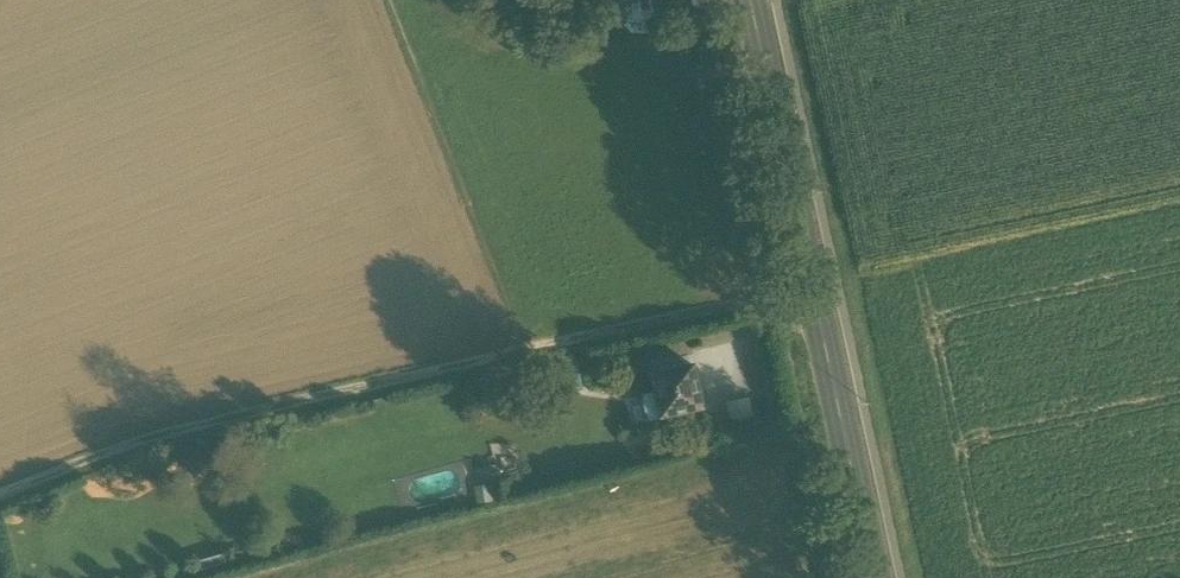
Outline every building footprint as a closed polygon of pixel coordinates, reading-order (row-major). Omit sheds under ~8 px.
[(654,17),(693,11),(691,0),(651,0),(654,17)] [(657,364),(659,375),(677,371),(674,361),(657,364)] [(644,397),(650,422),(662,419),(703,410),(694,367),(677,371),(659,375),(652,376),(656,394),(644,397)] [(559,394),(581,389),(579,378),(556,384),(559,394)]
